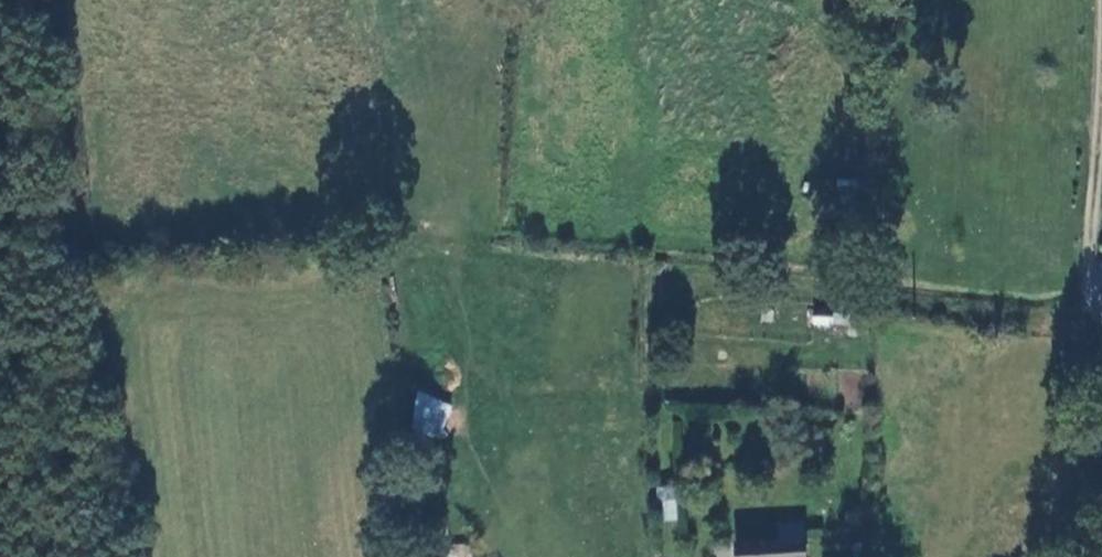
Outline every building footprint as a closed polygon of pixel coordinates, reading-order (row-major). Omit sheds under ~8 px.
[(847,326),(848,314),(811,313),(811,325),(847,326)] [(409,431),(443,438),(450,400),(416,393),(409,431)] [(662,521),(676,520),(674,484),(660,485),(662,521)] [(805,518),(777,523),(779,538),(735,541),(737,556),(807,556),(805,518)] [(473,544),(448,543),(448,556),(473,556),(473,544)]
